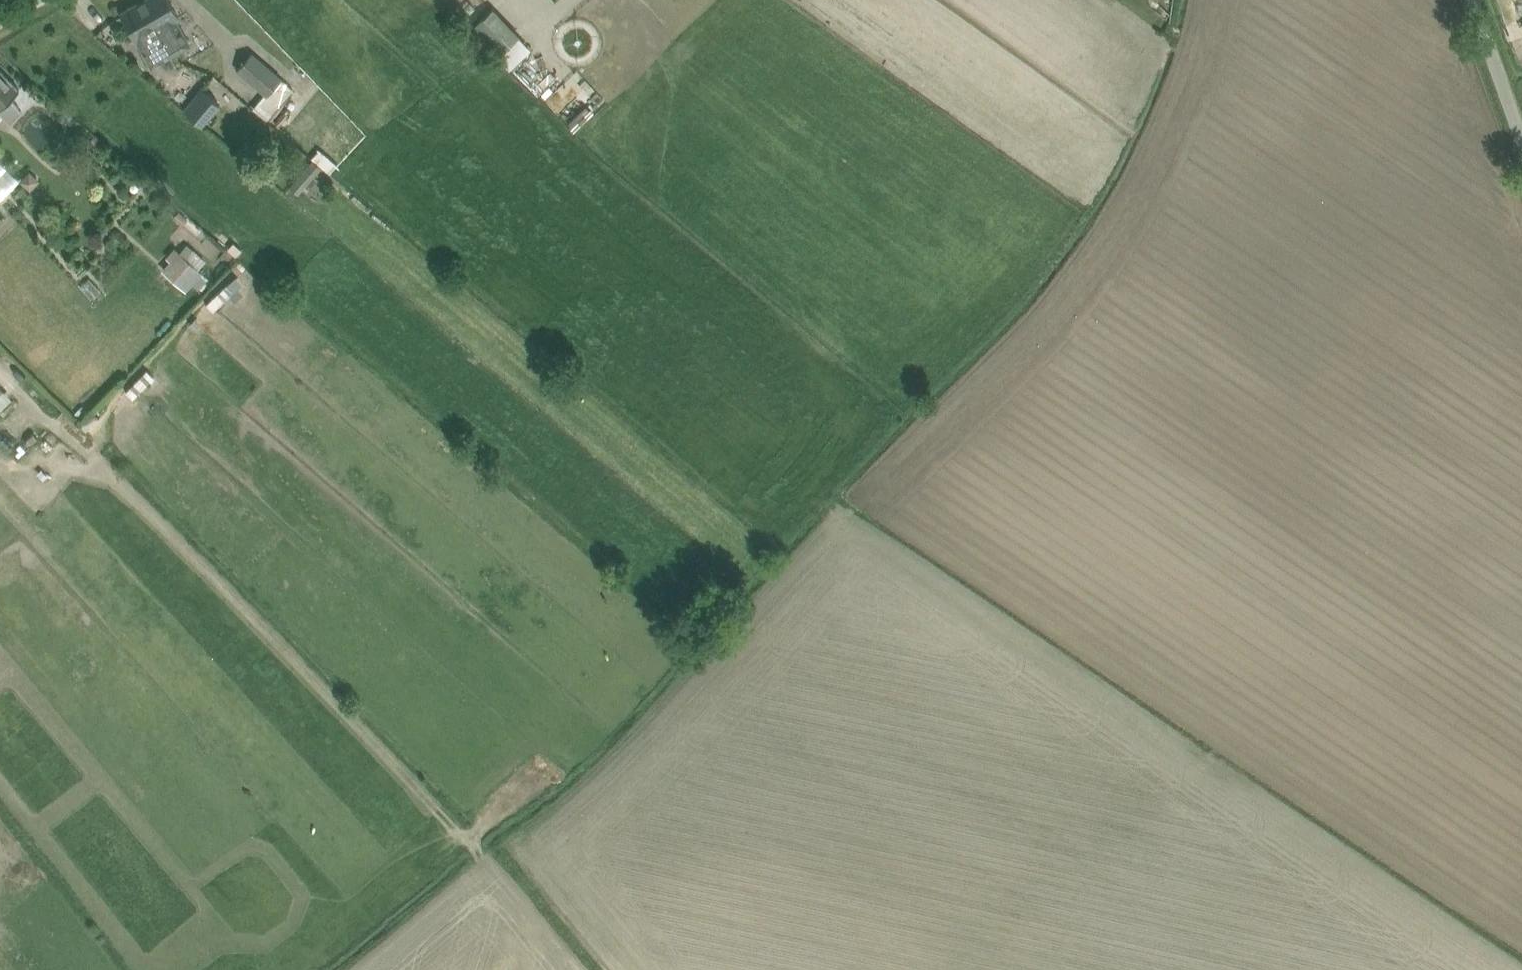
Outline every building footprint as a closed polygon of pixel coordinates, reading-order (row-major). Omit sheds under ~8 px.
[(153,66),(173,54),(142,0),(121,12),(153,66)] [(192,44),(177,17),(179,16),(170,0),(142,0),(173,54),(192,44)] [(481,23),(516,61),(534,45),(498,7),(481,23)] [(279,129),(305,98),(282,79),(283,78),(252,52),(236,71),(264,94),(253,107),(279,129)] [(11,122),(22,111),(11,99),(20,89),(0,69),(0,112),(11,122)] [(202,125),(220,104),(202,88),(183,109),(202,125)] [(313,159),(290,186),(299,194),(322,167),(313,159)] [(187,290),(203,272),(175,247),(167,256),(171,260),(163,269),(187,290)] [(13,397),(0,385),(0,410),(13,397)]
